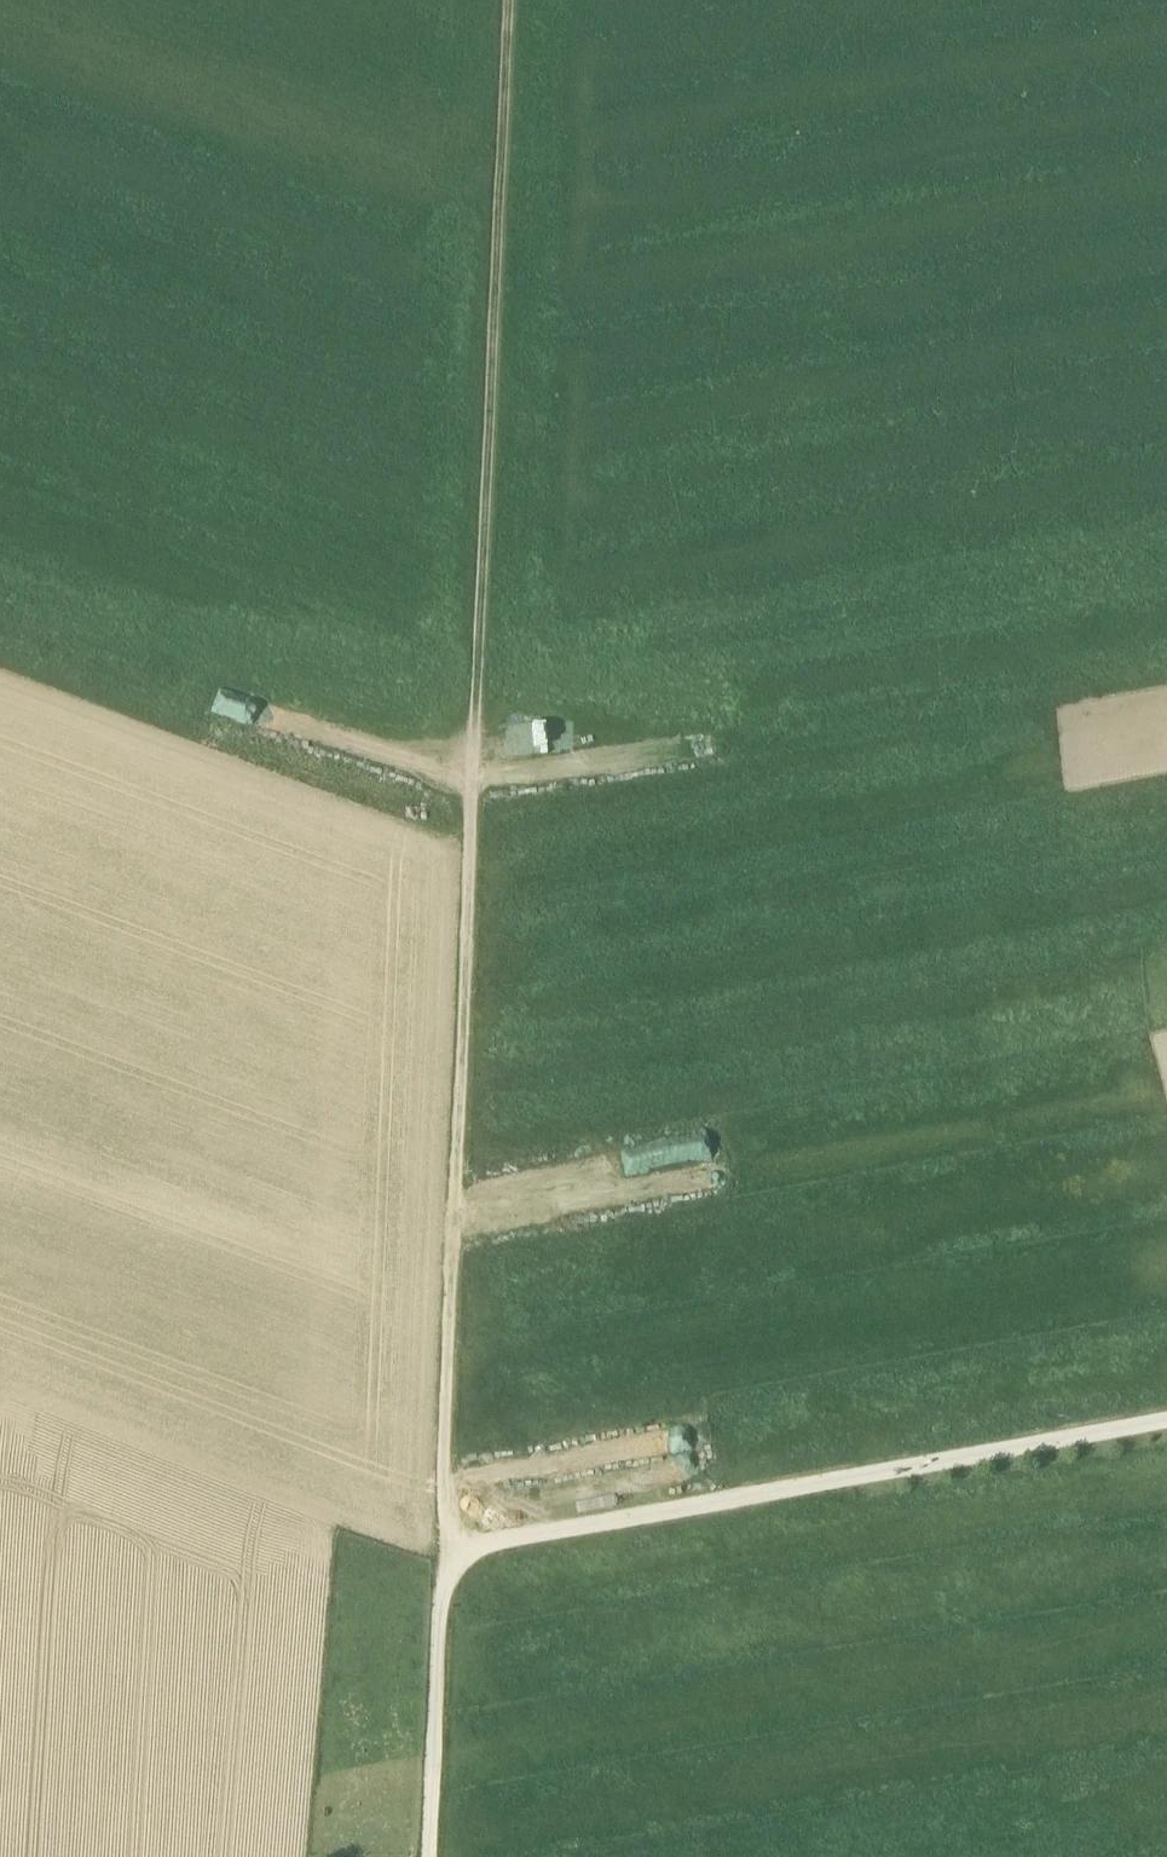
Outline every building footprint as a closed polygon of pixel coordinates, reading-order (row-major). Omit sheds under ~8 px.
[(465,1488),(690,1449),(686,1427),(461,1466),(465,1488)]
